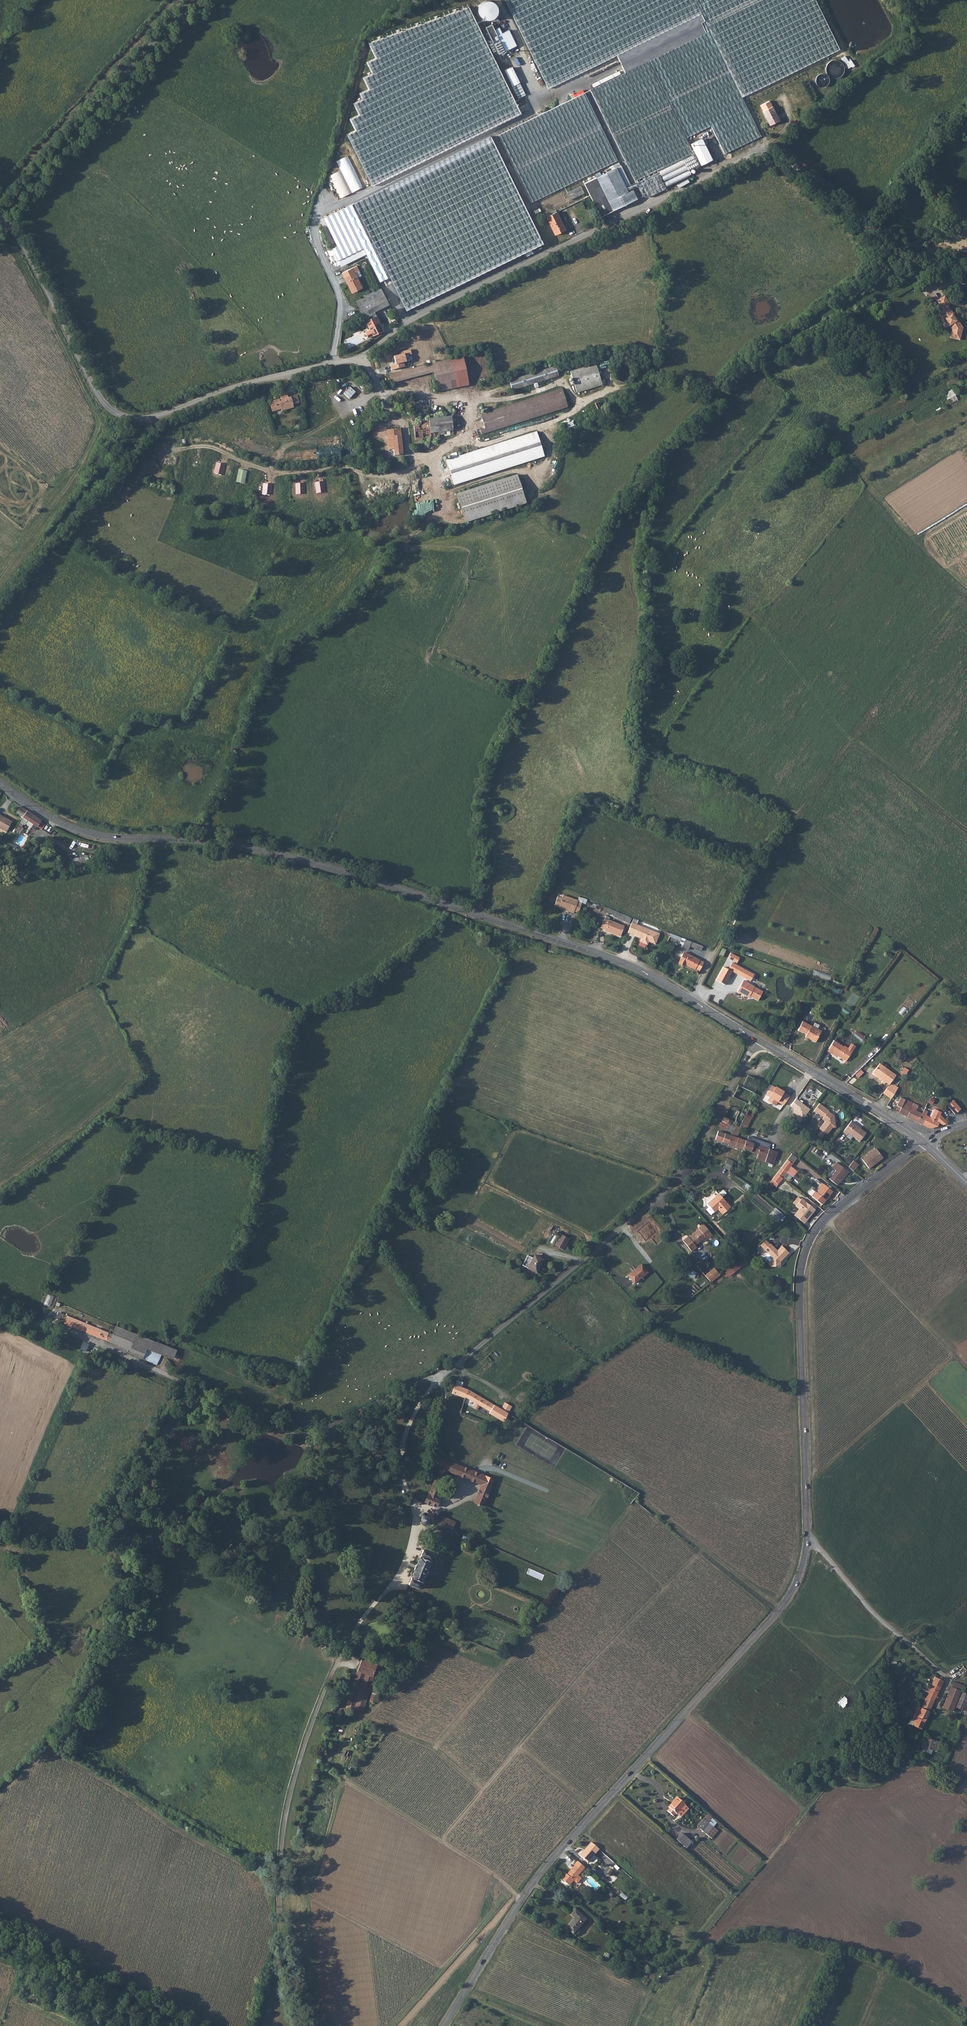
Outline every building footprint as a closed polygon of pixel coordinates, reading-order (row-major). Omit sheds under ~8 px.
[(481,15),(483,15),(484,20),(497,18),(494,0),(479,3),(481,15)] [(625,73),(590,89),(635,180),(694,152),(700,165),(761,135),(742,97),(839,49),(815,0),(505,0),(548,89),(617,55),(701,14),(704,21),(701,22),(705,33),(625,73)] [(470,9),(369,43),(376,58),(367,62),(373,73),(364,78),(369,89),(360,93),(363,99),(354,103),(360,115),(351,119),(356,130),(347,135),(372,186),(521,113),(470,9)] [(701,14),(617,55),(625,73),(705,33),(701,22),(704,21),(701,14)] [(492,24),(486,27),(493,43),(498,54),(505,51),(516,46),(509,30),(502,33),(499,27),(494,29),(492,24)] [(851,66),(848,61),(845,56),(841,58),(848,68),(851,66)] [(847,73),(840,58),(825,65),(832,80),(847,73)] [(513,67),(506,70),(519,98),(526,95),(513,67)] [(584,93),(498,135),(532,202),(617,160),(584,93)] [(779,121),(769,101),(760,105),(763,111),(770,125),(779,121)] [(491,140),(435,167),(486,271),(543,243),(491,140)] [(682,160),(659,171),(667,186),(691,175),(688,169),(698,165),(693,154),(682,160)] [(341,198),(363,188),(349,156),(338,160),(342,170),(331,175),(341,198)] [(630,184),(621,165),(610,170),(607,172),(596,177),(613,211),(637,199),(630,184)] [(432,168),(315,224),(338,271),(362,260),(364,259),(368,266),(372,264),(375,271),(378,270),(379,272),(387,268),(407,310),(484,272),(432,168)] [(658,172),(654,174),(660,186),(663,184),(658,172)] [(642,195),(660,186),(654,174),(636,183),(642,195)] [(589,195),(600,217),(613,211),(596,177),(584,183),(589,195)] [(584,193),(581,186),(567,193),(570,200),(584,193)] [(555,235),(565,230),(557,212),(546,217),(555,235)] [(359,270),(357,266),(342,273),(352,293),(362,288),(357,277),(355,272),(359,270)] [(374,311),(389,304),(381,288),(379,289),(361,298),(361,299),(356,301),(361,312),(363,317),(374,311)] [(948,306),(950,304),(945,296),(937,301),(943,309),(938,312),(948,327),(950,326),(952,330),(950,338),(960,340),(963,328),(958,320),(956,321),(952,314),(953,313),(948,306)] [(374,311),(363,317),(366,321),(376,316),(374,311)] [(384,330),(376,316),(366,321),(369,328),(363,331),(367,338),(384,330)] [(432,363),(434,372),(438,391),(468,385),(463,357),(432,363)] [(392,383),(434,372),(432,363),(390,374),(392,383)] [(596,364),(570,372),(577,392),(602,385),(596,364)] [(559,376),(556,366),(509,381),(512,390),(534,383),(535,388),(538,387),(537,382),(559,376)] [(350,387),(344,394),(350,399),(355,392),(350,387)] [(568,407),(562,389),(481,415),(485,429),(480,430),(481,434),(568,407)] [(952,404),(959,400),(954,390),(947,393),(952,404)] [(291,398),(289,399),(287,392),(280,395),(282,401),(280,401),(279,399),(271,401),(272,404),(271,406),(272,412),(281,409),(282,411),(294,407),(293,404),(299,402),(298,394),(291,397),(291,398)] [(452,408),(444,409),(445,417),(452,416),(453,416),(452,408)] [(450,431),(453,430),(452,416),(445,417),(425,419),(426,422),(414,423),(415,440),(423,440),(434,438),(439,438),(439,437),(439,435),(444,434),(445,436),(450,435),(450,431)] [(394,455),(403,455),(400,428),(386,430),(388,446),(390,446),(390,449),(393,449),(394,455)] [(345,455),(353,454),(350,431),(342,432),(345,455)] [(446,460),(454,484),(544,456),(537,432),(458,457),(456,452),(450,454),(452,459),(446,460)] [(432,448),(435,444),(434,438),(423,440),(424,449),(432,448)] [(289,460),(341,456),(341,450),(325,452),(325,451),(289,453),(289,460)] [(240,459),(237,468),(250,472),(252,463),(240,459)] [(517,475),(457,494),(464,518),(524,499),(517,475)] [(324,482),(314,482),(315,493),(324,493),(324,482)] [(304,483),(295,484),(295,495),(304,494),(304,483)] [(16,813),(22,817),(26,811),(20,806),(16,813)] [(26,811),(22,817),(36,827),(40,821),(26,811)] [(5,818),(0,815),(0,828),(7,832),(12,823),(5,818)] [(59,869),(67,868),(66,861),(58,862),(59,869)] [(557,896),(554,905),(569,911),(573,913),(578,901),(563,895),(562,898),(557,896)] [(608,920),(609,917),(606,916),(604,919),(601,928),(605,929),(604,930),(620,936),(624,926),(608,920)] [(655,932),(632,922),(628,933),(635,936),(641,938),(640,940),(641,942),(646,944),(648,944),(649,941),(651,941),(650,942),(655,944),(659,934),(655,932)] [(703,946),(685,939),(683,945),(682,947),(688,950),(690,946),(701,951),(703,946)] [(703,962),(684,952),(678,963),(683,965),(683,964),(694,969),(695,969),(699,971),(703,962)] [(723,967),(716,980),(725,985),(732,972),(723,967)] [(815,970),(814,975),(830,980),(832,975),(815,970)] [(755,986),(743,980),(737,991),(749,998),(750,996),(758,1001),(763,991),(754,987),(755,986)] [(817,1029),(812,1026),(802,1021),(798,1030),(806,1035),(810,1037),(809,1039),(816,1042),(821,1031),(817,1029)] [(844,1046),(844,1047),(834,1040),(827,1051),(832,1054),(832,1053),(846,1061),(856,1046),(851,1043),(848,1048),(844,1046)] [(896,1075),(880,1063),(873,1073),(883,1080),(881,1082),(884,1084),(886,1082),(889,1085),(896,1075)] [(900,1075),(904,1077),(908,1070),(904,1068),(900,1075)] [(741,1089),(762,1099),(764,1095),(755,1090),(758,1083),(747,1078),(741,1089)] [(894,1084),(887,1086),(882,1093),(890,1098),(897,1087),(894,1084)] [(776,1154),(753,1145),(745,1143),(736,1139),(740,1130),(745,1132),(762,1099),(741,1089),(737,1087),(730,1098),(742,1104),(738,1113),(728,1108),(720,1122),(733,1129),(730,1134),(717,1130),(713,1139),(721,1142),(755,1157),(754,1162),(772,1168),(776,1154)] [(918,1105),(905,1099),(903,1104),(901,1108),(897,1106),(895,1111),(922,1125),(926,1116),(927,1112),(924,1110),(918,1105)] [(947,1105),(955,1114),(961,1109),(953,1100),(947,1105)] [(827,1111),(818,1104),(812,1112),(816,1115),(816,1114),(822,1118),(823,1119),(823,1122),(824,1122),(818,1129),(820,1131),(816,1136),(820,1139),(824,1134),(826,1135),(831,1128),(834,1128),(833,1116),(827,1112),(827,1111)] [(934,1109),(930,1118),(926,1116),(922,1125),(931,1128),(937,1127),(939,1123),(943,1125),(948,1124),(940,1115),(939,1114),(940,1111),(934,1109)] [(864,1133),(849,1121),(841,1132),(845,1135),(846,1133),(858,1141),(864,1133)] [(874,1149),(860,1160),(868,1169),(882,1158),(874,1149)] [(737,1163),(727,1158),(723,1165),(733,1170),(737,1163)] [(779,1169),(784,1173),(791,1165),(786,1161),(779,1169)] [(853,1171),(858,1165),(852,1161),(847,1167),(853,1171)] [(834,1171),(828,1179),(836,1185),(839,1182),(840,1182),(847,1172),(835,1163),(831,1169),(834,1171)] [(780,1178),(784,1173),(779,1169),(775,1175),(780,1178)] [(781,1179),(780,1178),(775,1175),(771,1180),(776,1185),(781,1179)] [(821,1184),(815,1193),(816,1194),(813,1199),(821,1205),(831,1191),(821,1184)] [(720,1200),(717,1196),(705,1207),(707,1209),(712,1214),(712,1215),(716,1212),(720,1217),(729,1210),(720,1200)] [(794,1206),(798,1209),(793,1216),(799,1221),(801,1219),(804,1222),(813,1210),(800,1199),(799,1200),(795,1197),(791,1203),(794,1206)] [(776,1208),(771,1215),(780,1222),(785,1215),(776,1208)] [(712,1214),(707,1209),(704,1212),(708,1217),(712,1214)] [(689,1255),(694,1251),(692,1249),(703,1241),(708,1237),(700,1227),(695,1231),(697,1234),(686,1242),(685,1240),(680,1244),(689,1255)] [(686,1242),(697,1234),(695,1231),(685,1240),(686,1242)] [(559,1235),(553,1246),(562,1251),(568,1240),(559,1235)] [(770,1244),(765,1239),(759,1244),(764,1250),(770,1244)] [(776,1251),(770,1244),(764,1250),(767,1253),(764,1256),(764,1258),(768,1262),(767,1263),(770,1267),(780,1268),(779,1260),(780,1259),(782,1260),(788,1254),(781,1246),(776,1251)] [(532,1259),(526,1257),(521,1267),(527,1269),(526,1270),(536,1274),(542,1261),(533,1256),(532,1259)] [(734,1268),(737,1272),(744,1267),(741,1263),(734,1268)] [(648,1272),(641,1264),(628,1274),(635,1282),(648,1272)] [(720,1274),(714,1267),(705,1275),(711,1281),(720,1274)] [(732,1276),(737,1272),(734,1268),(729,1272),(732,1276)] [(49,1295),(45,1304),(50,1306),(54,1297),(49,1295)] [(111,1335),(66,1317),(65,1320),(62,1319),(60,1324),(63,1325),(64,1323),(128,1352),(131,1344),(123,1340),(111,1335)] [(123,1340),(131,1344),(136,1334),(115,1325),(111,1335),(123,1340)] [(136,1334),(131,1344),(146,1350),(160,1355),(171,1359),(175,1349),(136,1334)] [(81,1349),(90,1354),(94,1346),(85,1341),(81,1349)] [(142,1358),(146,1350),(131,1344),(128,1352),(127,1354),(141,1360),(142,1358)] [(146,1350),(142,1358),(157,1364),(160,1355),(146,1350)] [(477,1406),(481,1398),(467,1390),(462,1388),(464,1383),(457,1381),(455,1386),(454,1396),(466,1401),(467,1400),(477,1406)] [(481,1398),(477,1406),(490,1414),(494,1407),(481,1398)] [(390,1437),(396,1439),(397,1437),(401,1426),(395,1423),(390,1437)] [(436,1468),(422,1502),(433,1507),(437,1499),(435,1498),(445,1471),(479,1485),(473,1501),(481,1505),(491,1480),(475,1474),(444,1461),(432,1456),(429,1465),(436,1468)] [(451,1524),(433,1518),(432,1522),(449,1529),(451,1524)] [(449,1529),(432,1522),(430,1527),(448,1533),(449,1529)] [(409,1578),(407,1585),(417,1589),(420,1582),(421,1582),(428,1562),(430,1554),(420,1550),(417,1558),(417,1557),(409,1577),(409,1578)] [(356,1673),(345,1706),(360,1713),(374,1676),(372,1676),(377,1664),(363,1658),(356,1673)] [(921,1707),(928,1710),(938,1693),(943,1683),(934,1678),(931,1684),(932,1685),(924,1700),(921,1707)] [(950,1689),(961,1693),(963,1689),(952,1684),(950,1688),(950,1689)] [(961,1693),(950,1689),(947,1697),(966,1705),(966,1696),(961,1693)] [(845,1704),(849,1700),(845,1696),(841,1699),(845,1704)] [(947,1697),(942,1708),(952,1713),(954,1708),(964,1712),(966,1705),(947,1697)] [(920,1709),(916,1717),(912,1725),(919,1728),(928,1710),(921,1707),(920,1709)] [(938,1755),(941,1746),(925,1740),(922,1748),(938,1755)] [(683,1805),(675,1797),(668,1806),(669,1808),(666,1811),(672,1817),(674,1814),(676,1814),(680,1817),(687,1809),(683,1805)] [(702,1831),(707,1824),(701,1819),(696,1826),(702,1831)] [(692,1843),(681,1833),(675,1840),(686,1850),(692,1843)] [(598,1850),(590,1842),(579,1855),(587,1862),(598,1850)] [(584,1869),(576,1862),(571,1868),(572,1869),(565,1876),(563,1874),(559,1879),(567,1887),(572,1882),(573,1882),(577,1878),(576,1877),(584,1869)] [(586,1919),(576,1910),(571,1915),(575,1918),(566,1928),(573,1934),(586,1919)]
